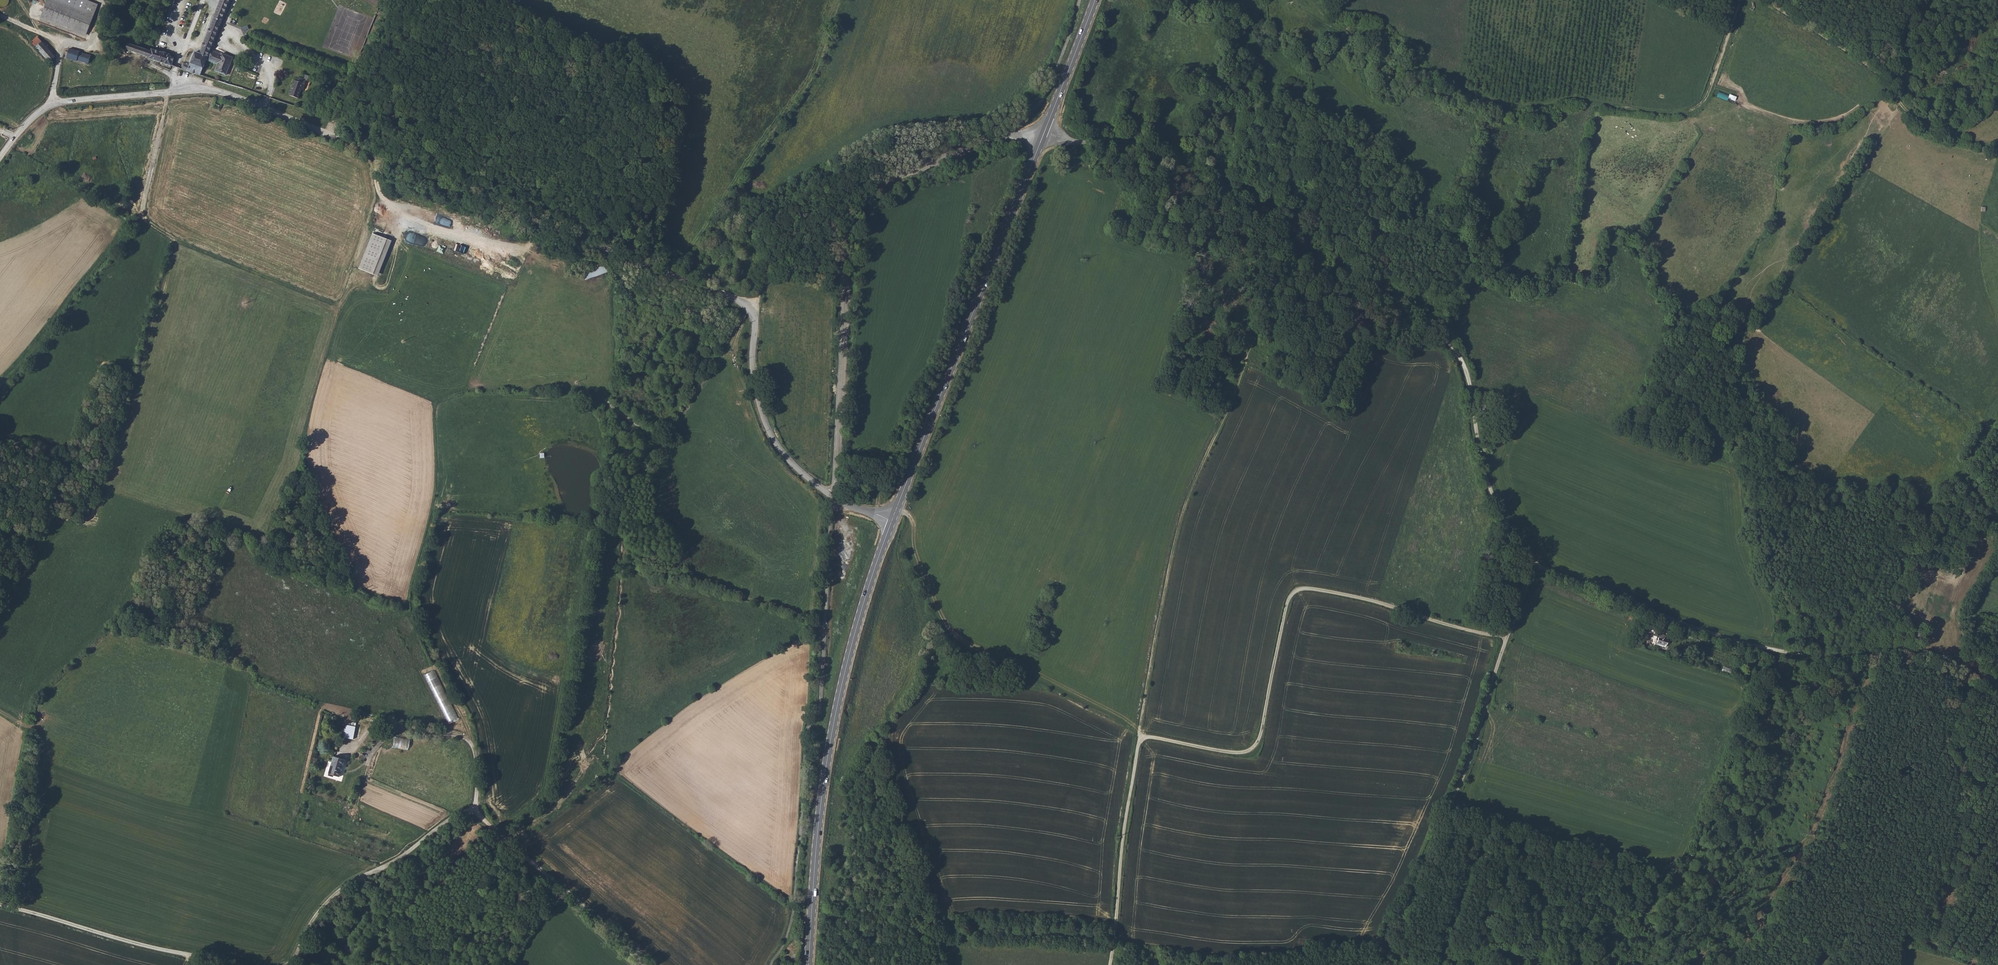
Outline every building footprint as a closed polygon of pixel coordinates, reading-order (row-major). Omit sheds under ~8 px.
[(87,0),(47,0),(40,18),(85,36),(98,4),(87,0)] [(199,53),(193,51),(188,67),(182,66),(181,69),(200,76),(206,59),(217,63),(215,70),(225,74),(233,56),(221,52),(219,59),(208,55),(229,0),(219,0),(199,53)] [(55,57),(37,36),(31,42),(49,62),(55,57)] [(123,48),(123,50),(122,52),(131,55),(132,52),(149,57),(151,51),(130,43),(127,50),(123,48)] [(87,54),(69,48),(66,58),(76,61),(77,60),(88,63),(91,53),(88,52),(87,54)] [(151,51),(149,57),(148,58),(161,62),(163,54),(164,53),(152,49),(151,51)] [(163,54),(161,62),(171,66),(174,58),(163,54)] [(310,76),(300,72),(299,77),(293,75),(292,79),(290,78),(284,92),(293,96),(296,88),(299,89),(303,79),(308,81),(310,76)] [(141,222),(135,220),(133,228),(139,230),(141,222)] [(387,239),(373,234),(359,269),(373,274),(387,239)] [(387,239),(373,274),(378,276),(392,241),(387,239)] [(607,264),(583,273),(585,280),(609,271),(607,264)] [(1668,639),(1657,636),(1655,645),(1666,648),(1668,639)] [(458,717),(434,670),(424,676),(448,722),(458,717)] [(353,739),(355,726),(345,725),(343,737),(353,739)] [(393,747),(409,749),(410,738),(394,736),(393,747)] [(339,776),(344,759),(333,756),(328,773),(339,776)] [(1838,952),(1833,949),(1827,960),(1832,963),(1838,952)]
